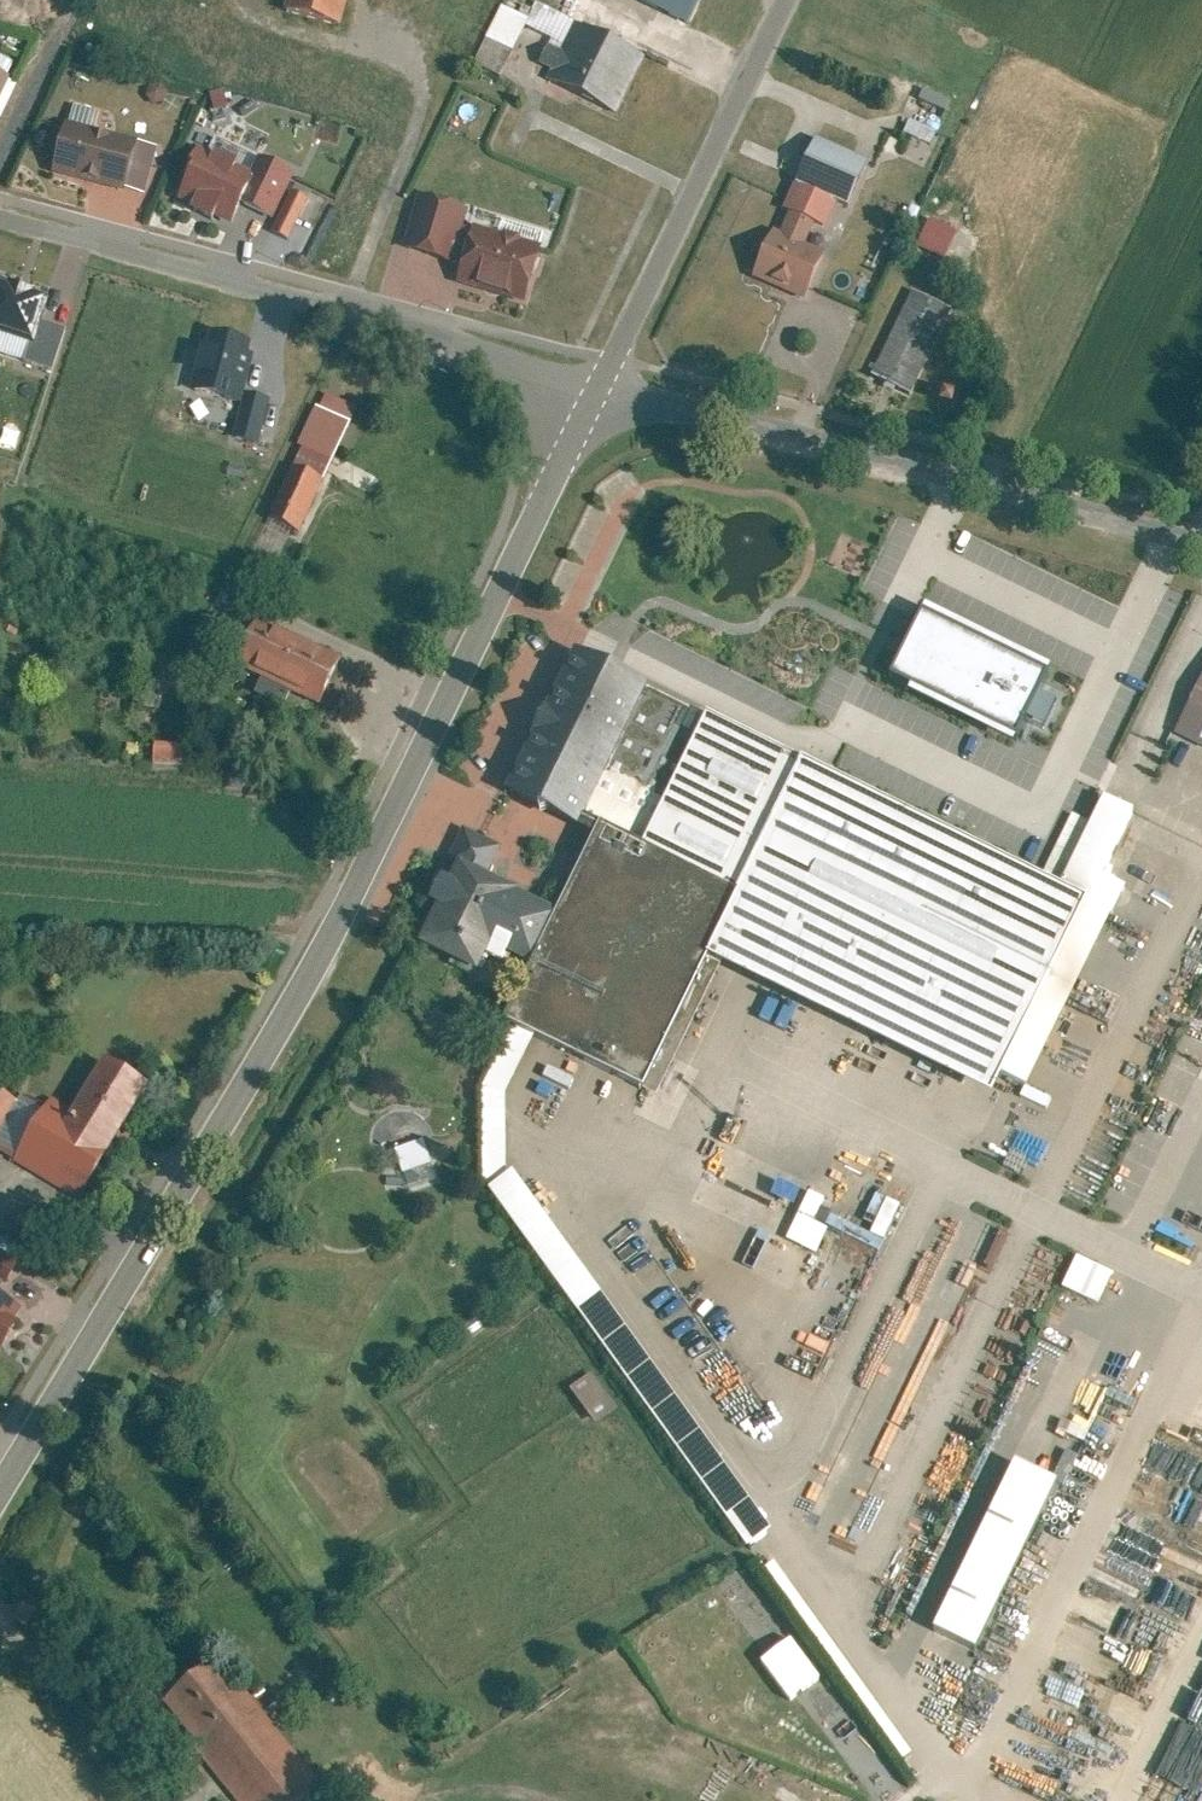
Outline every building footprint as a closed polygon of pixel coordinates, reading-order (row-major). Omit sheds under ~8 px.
[(279,10),(334,26),(341,0),(282,0),(279,10)] [(683,22),(693,0),(635,0),(683,22)] [(527,16),(499,3),(483,38),(510,50),(511,50),(527,16)] [(642,55),(577,25),(566,49),(551,43),(542,64),(556,70),(550,82),(615,112),(642,55)] [(472,62),(499,74),(510,50),(483,38),(472,62)] [(133,140),(64,122),(51,169),(121,187),(133,140)] [(900,124),(898,132),(908,135),(902,154),(925,161),(933,134),(900,124)] [(133,140),(121,187),(144,193),(156,146),(133,140)] [(863,161),(813,140),(794,183),(845,204),(863,161)] [(251,171),(195,144),(170,194),(187,203),(184,209),(204,219),(207,213),(225,222),(234,204),(251,171)] [(266,219),(289,173),(257,157),(251,171),(234,204),(266,219)] [(822,228),(832,203),(792,186),(781,211),(785,213),(810,223),(822,228)] [(284,242),(299,200),(283,194),(268,236),(284,242)] [(466,208),(416,194),(401,247),(450,261),(466,208)] [(777,233),(802,243),(810,223),(785,213),(777,233)] [(956,231),(927,219),(916,244),(945,256),(956,231)] [(539,246),(469,225),(452,281),(523,302),(539,246)] [(777,233),(771,231),(752,276),(806,299),(825,253),(802,243),(777,233)] [(27,339),(21,360),(52,369),(66,326),(38,318),(46,295),(0,281),(0,331),(27,339)] [(950,309),(910,290),(870,373),(910,392),(950,309)] [(242,410),(254,350),(204,340),(193,400),(242,410)] [(950,390),(936,386),(932,402),(945,406),(950,390)] [(316,406),(348,420),(354,406),(322,392),(316,406)] [(316,406),(298,445),(331,460),(348,420),(316,406)] [(298,445),(290,465),(322,479),(331,460),(298,445)] [(322,479),(290,465),(266,518),(299,532),(322,479)] [(1047,670),(916,606),(883,674),(1014,738),(1022,721),(1033,727),(1046,699),(1035,694),(1047,670)] [(338,658),(254,619),(233,664),(317,703),(338,658)] [(576,810),(639,680),(563,643),(494,786),(570,822),(576,810)] [(1175,725),(1201,739),(1201,676),(1175,725)] [(1078,894),(639,680),(576,810),(592,818),(735,887),(702,955),(981,1091),(1078,894)] [(702,955),(735,887),(592,818),(549,908),(523,959),(496,1015),(640,1085),(702,955)] [(452,859),(480,873),(494,845),(453,824),(438,852),(452,859)] [(480,873),(452,859),(412,936),(469,965),(482,939),(523,959),(549,908),(480,873)] [(501,1029),(474,1095),(475,1179),(554,1303),(566,1309),(585,1297),(519,1194),(519,1200),(499,1168),(497,1096),(522,1038),(501,1029)] [(87,1201),(155,1089),(111,1062),(81,1112),(54,1096),(16,1159),(87,1201)] [(435,1180),(426,1138),(391,1146),(400,1187),(435,1180)] [(814,1222),(822,1198),(798,1190),(780,1242),(812,1253),(822,1224),(814,1222)] [(874,1248),(889,1203),(878,1200),(867,1233),(836,1224),(833,1235),(874,1248)] [(1054,1288),(1092,1304),(1106,1271),(1068,1255),(1054,1288)] [(2,1322),(11,1306),(0,1300),(0,1351),(4,1353),(17,1330),(2,1322)] [(562,1388),(585,1424),(610,1409),(586,1372),(562,1388)] [(992,1459),(916,1633),(975,1659),(1051,1484),(992,1459)] [(918,1598),(928,1602),(950,1546),(939,1542),(918,1598)] [(747,1661),(778,1703),(809,1680),(778,1638),(747,1661)] [(322,1790),(225,1663),(165,1709),(235,1800),(308,1800),(322,1790)]
